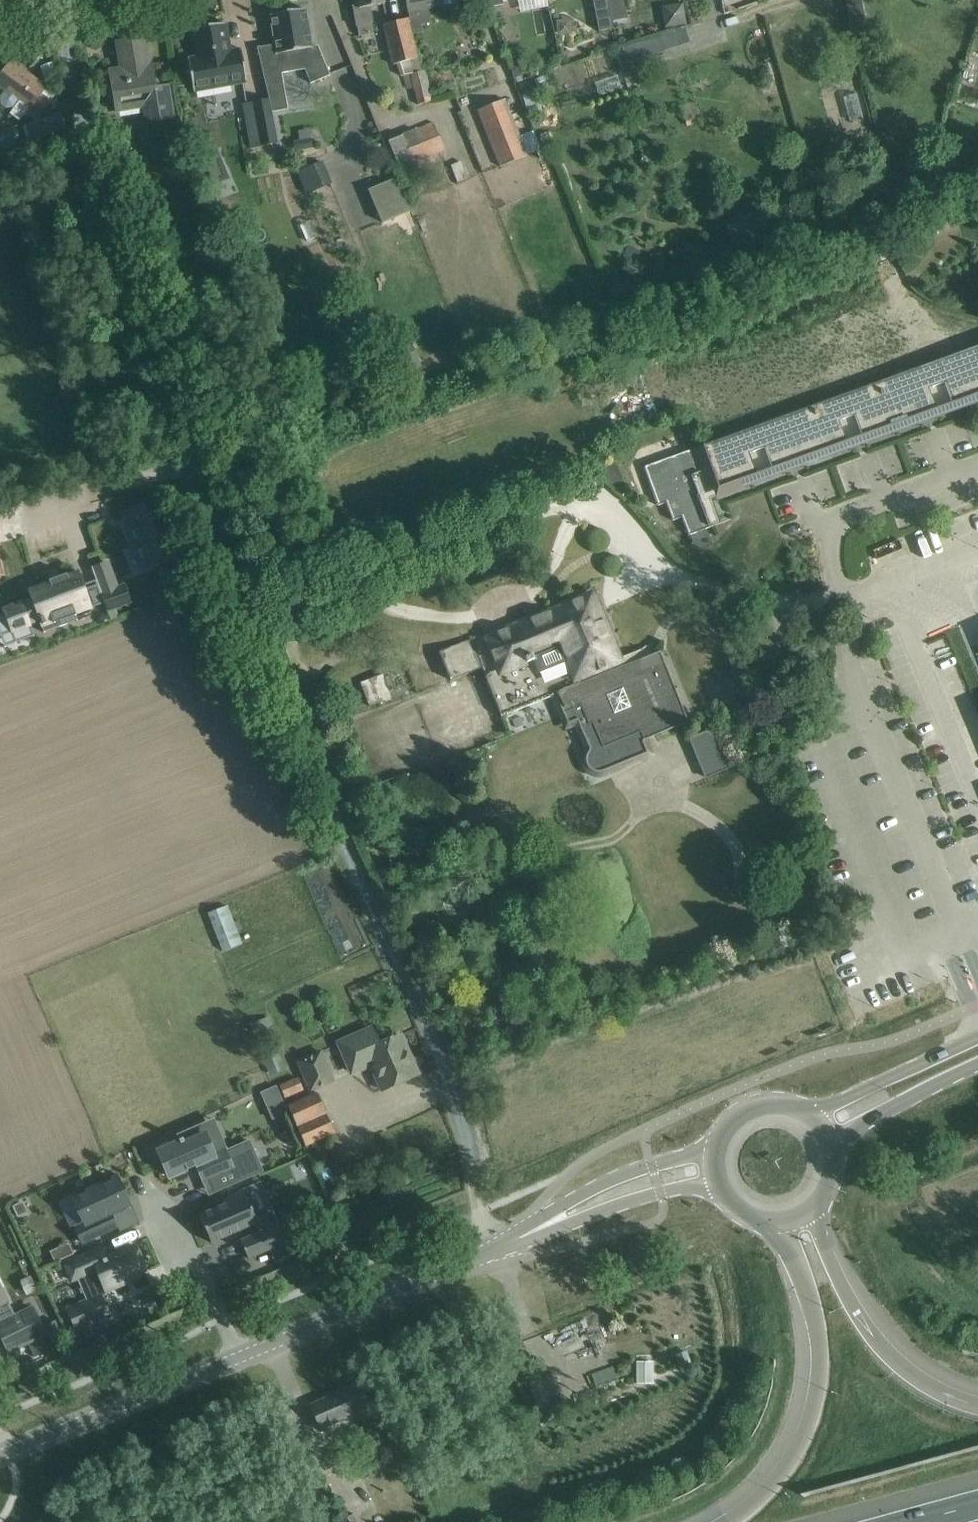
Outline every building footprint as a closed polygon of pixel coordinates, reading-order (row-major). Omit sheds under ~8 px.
[(355,11),(360,35),(375,33),(370,6),(384,3),(384,0),(353,0),(355,11)] [(409,13),(415,12),(427,10),(442,7),(442,5),(455,2),(456,0),(406,0),(409,13)] [(599,31),(614,28),(613,22),(608,0),(592,0),(599,31)] [(613,22),(627,19),(623,0),(608,0),(613,22)] [(695,0),(686,3),(690,25),(700,23),(695,0)] [(851,22),(865,18),(861,3),(860,0),(845,0),(851,22)] [(683,3),(661,6),(664,28),(686,24),(683,3)] [(259,47),(257,47),(263,71),(262,71),(269,98),(269,99),(271,112),(288,109),(284,83),(282,73),(305,69),(312,83),(330,75),(317,46),(312,47),(305,9),(270,15),(275,44),(259,47)] [(408,18),(383,24),(393,64),(396,63),(400,76),(402,76),(421,70),(412,34),(408,18)] [(197,56),(187,58),(193,92),(247,82),(240,48),(231,50),(226,23),(194,28),(192,29),(193,37),(197,56)] [(660,35),(623,47),(627,61),(627,63),(665,50),(660,35)] [(123,70),(111,72),(114,91),(115,98),(118,109),(141,105),(144,124),(176,119),(170,83),(154,86),(154,84),(150,65),(148,65),(144,38),(118,42),(123,70)] [(616,42),(605,46),(607,51),(618,48),(616,42)] [(479,87),(510,77),(504,60),(473,69),(479,87)] [(0,75),(0,85),(6,90),(0,97),(1,104),(6,108),(13,107),(24,115),(26,113),(30,108),(40,115),(48,104),(55,95),(44,87),(26,73),(10,61),(0,75)] [(425,70),(410,74),(413,88),(417,104),(432,100),(425,70)] [(842,72),(832,75),(836,89),(846,86),(842,72)] [(265,100),(243,103),(250,147),(276,143),(271,112),(269,99),(265,100)] [(506,99),(477,111),(491,144),(496,157),(499,167),(528,155),(520,135),(506,99)] [(60,113),(39,121),(45,136),(65,128),(60,113)] [(691,115),(684,118),(687,127),(695,124),(691,115)] [(415,130),(388,141),(399,168),(445,150),(434,122),(415,129),(415,130)] [(15,126),(0,131),(0,144),(1,147),(20,141),(15,126)] [(216,148),(197,156),(209,185),(228,178),(216,148)] [(322,162),(299,172),(309,194),(332,184),(322,162)] [(397,177),(368,190),(382,223),(412,210),(397,177)] [(908,229),(890,236),(894,245),(912,239),(935,231),(931,219),(908,228),(908,229)] [(413,342),(388,352),(399,379),(423,369),(413,342)] [(645,466),(658,505),(667,502),(674,520),(683,517),(689,534),(720,523),(711,499),(977,402),(977,346),(645,466)] [(615,460),(603,465),(611,484),(623,479),(615,460)] [(132,511),(124,514),(136,544),(134,545),(142,564),(150,561),(150,562),(174,552),(167,534),(171,532),(157,499),(131,510),(132,511)] [(863,544),(871,568),(977,535),(977,509),(863,544)] [(107,562),(92,568),(96,579),(102,594),(117,589),(107,562)] [(21,600),(1,607),(3,614),(4,613),(11,632),(31,625),(30,625),(39,621),(43,632),(67,624),(65,618),(75,614),(91,608),(83,584),(78,571),(60,578),(51,581),(28,590),(31,598),(22,601),(21,600)] [(469,637),(439,651),(450,680),(482,668),(502,716),(550,697),(564,731),(574,728),(582,750),(581,754),(580,760),(581,765),(583,770),(586,774),(590,777),(598,778),(603,777),(655,756),(649,738),(690,721),(660,651),(619,668),(587,589),(469,637)] [(115,606),(107,609),(111,620),(119,617),(115,606)] [(383,674),(361,683),(369,706),(391,697),(383,674)] [(710,728),(686,738),(701,776),(725,766),(710,728)] [(228,906),(208,913),(223,951),(242,943),(237,929),(242,927),(239,919),(234,922),(228,906)] [(270,1016),(249,1024),(256,1043),(276,1035),(270,1016)] [(372,1028),(339,1043),(343,1054),(351,1072),(371,1064),(382,1090),(418,1074),(410,1056),(400,1035),(379,1044),(372,1028)] [(276,1049),(261,1055),(270,1074),(284,1068),(276,1049)] [(321,1050),(296,1061),(310,1092),(335,1081),(321,1050)] [(298,1077),(280,1084),(285,1098),(304,1090),(298,1077)] [(275,1085),(261,1091),(267,1104),(281,1098),(275,1085)] [(317,1092),(287,1106),(305,1146),(334,1133),(317,1092)] [(179,1142),(158,1151),(169,1177),(186,1169),(196,1165),(197,1166),(203,1180),(206,1178),(212,1192),(262,1171),(249,1141),(214,1156),(201,1125),(178,1135),(180,1139),(178,1140),(179,1142)] [(336,1155),(328,1158),(335,1176),(343,1173),(336,1155)] [(311,1194),(310,1164),(277,1165),(278,1196),(311,1194)] [(110,1177),(72,1195),(85,1222),(75,1227),(83,1243),(116,1227),(109,1213),(128,1204),(116,1179),(112,1180),(110,1177)] [(225,1204),(199,1215),(211,1242),(257,1222),(243,1190),(223,1199),(225,1204)] [(20,1199),(10,1204),(15,1215),(25,1210),(20,1199)] [(277,1224),(240,1240),(248,1258),(269,1249),(285,1242),(277,1224)] [(69,1242),(50,1250),(56,1261),(75,1253),(69,1242)] [(285,1242),(269,1249),(274,1262),(290,1255),(285,1242)] [(102,1246),(64,1263),(72,1281),(96,1270),(105,1291),(126,1282),(125,1278),(140,1272),(145,1269),(135,1245),(107,1257),(102,1246)] [(8,1302),(1,1288),(0,1288),(0,1306),(8,1302)] [(96,1295),(65,1308),(75,1331),(81,1328),(85,1336),(104,1328),(100,1320),(105,1317),(96,1295)] [(0,1323),(0,1333),(9,1351),(45,1334),(32,1307),(0,1323)] [(659,1381),(658,1358),(639,1359),(639,1382),(659,1381)] [(544,1386),(532,1390),(535,1398),(540,1412),(541,1412),(562,1404),(561,1403),(554,1382),(544,1386)] [(359,1383),(310,1404),(320,1428),(369,1407),(359,1383)]
